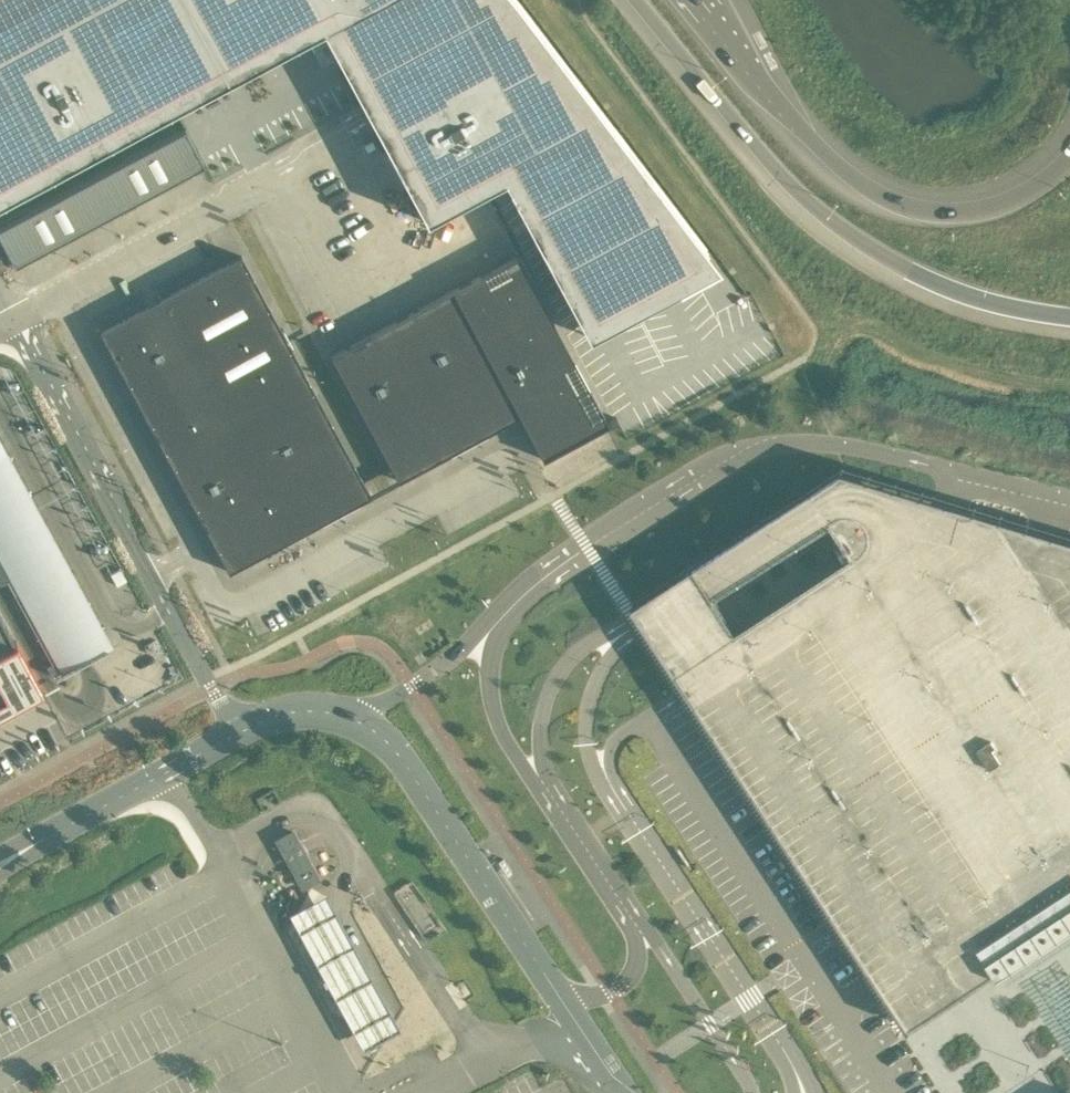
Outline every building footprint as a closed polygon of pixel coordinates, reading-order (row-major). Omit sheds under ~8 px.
[(323,29),(377,129),(383,140),(426,220),(484,189),(504,179),(546,256),(589,336),(665,294),(694,279),(719,266),(705,248),(518,2),(517,1),(516,0),(0,0),(0,202),(323,29)] [(185,127),(0,233),(0,246),(15,265),(204,164),(185,127)] [(302,368),(242,255),(161,298),(223,412),(302,368)] [(517,255),(330,355),(398,480),(516,416),(541,459),(604,425),(607,423),(567,348),(517,255)] [(228,571),(370,495),(302,368),(222,413),(161,298),(99,331),(228,571)] [(1069,901),(1069,541),(951,503),(845,468),(632,601),(639,612),(651,630),(692,693),(912,1027),(935,1012),(966,992),(999,970),(989,954),(1069,901)] [(13,594),(56,672),(80,659),(91,653),(0,487),(0,539),(26,587),(13,594)] [(34,678),(40,689),(42,688),(16,639),(15,640),(0,612),(0,696),(34,678)] [(273,836),(282,852),(302,841),(293,825),(273,836)] [(302,841),(282,852),(289,864),(308,854),(302,841)] [(301,887),(321,876),(308,854),(289,864),(301,887)] [(513,872),(503,857),(499,860),(508,875),(513,872)] [(362,1048),(399,1029),(325,894),(288,913),(362,1048)] [(989,954),(999,970),(1014,960),(1029,951),(1045,940),(1060,930),(1069,924),(1069,901),(989,954)] [(1041,994),(1069,1038),(1069,975),(1041,994)]
